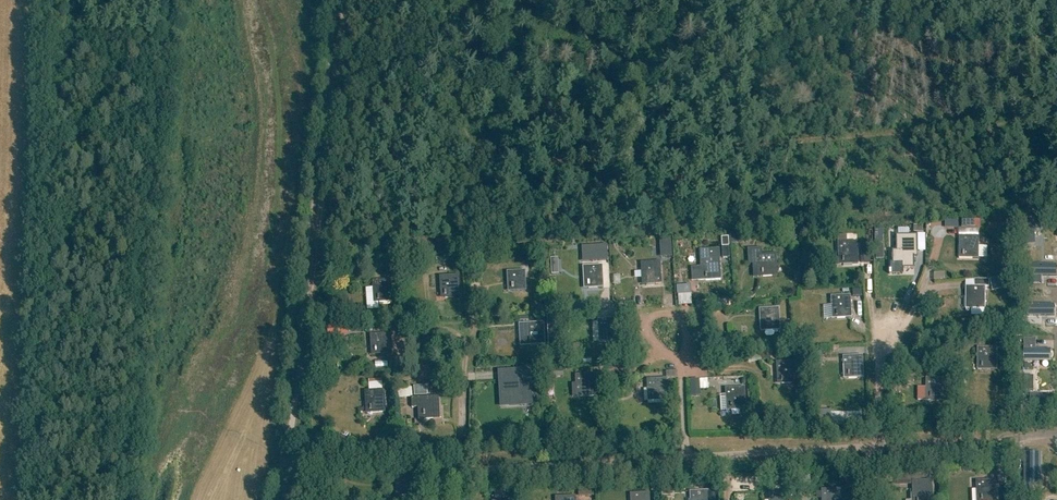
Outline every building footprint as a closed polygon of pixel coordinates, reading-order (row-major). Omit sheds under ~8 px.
[(1010,217),(1010,230),(1018,230),(1019,218),(1010,217)] [(1037,229),(1037,250),(1048,251),(1047,229),(1037,229)] [(891,255),(891,259),(892,259),(892,263),(902,263),(902,269),(914,269),(914,252),(917,252),(917,235),(896,236),(896,251),(892,251),(892,255),(891,255)] [(960,237),(960,260),(980,260),(980,237),(960,237)] [(672,257),(671,240),(659,241),(660,250),(664,250),(665,257),(672,257)] [(859,244),(839,244),(839,266),(859,265),(859,244)] [(608,245),(584,247),(585,261),(609,260),(608,245)] [(862,263),(872,263),(872,245),(862,245),(862,263)] [(981,246),(981,258),(989,258),(989,246),(981,246)] [(700,267),(697,267),(698,281),(721,280),(719,248),(699,250),(700,267)] [(777,254),(758,256),(759,279),(779,277),(777,254)] [(388,261),(390,275),(399,274),(398,260),(397,261),(396,256),(390,256),(391,261),(388,261)] [(661,263),(642,264),(643,286),(662,285),(661,263)] [(603,267),(584,268),(585,289),(605,288),(603,267)] [(1031,269),(1031,280),(1052,280),(1053,269),(1031,269)] [(526,272),(508,273),(509,293),(527,292),(526,272)] [(459,276),(440,277),(441,300),(461,298),(459,276)] [(393,280),(373,281),(374,304),(394,303),(393,280)] [(966,287),(966,310),(986,310),(986,288),(989,288),(990,281),(975,280),(975,288),(966,287)] [(851,296),(832,297),(833,320),(852,319),(851,296)] [(1052,305),(1027,305),(1027,314),(1052,314),(1052,305)] [(780,309),(760,310),(761,333),(781,332),(780,309)] [(618,320),(599,322),(601,344),(619,342),(618,320)] [(521,348),(546,346),(544,324),(520,326),(521,348)] [(332,326),(332,335),(350,335),(350,326),(332,326)] [(390,334),(372,336),(373,356),(391,355),(390,334)] [(1025,339),(1024,362),(1051,362),(1051,350),(1036,350),(1036,339),(1025,339)] [(978,349),(978,371),(998,371),(998,349),(978,349)] [(616,353),(616,362),(624,362),(624,353),(616,353)] [(864,356),(844,357),(845,380),(865,379),(864,356)] [(797,361),(777,362),(778,385),(798,384),(797,361)] [(529,370),(517,371),(517,380),(503,381),(503,393),(509,392),(510,406),(531,404),(529,370)] [(596,375),(576,376),(577,399),(597,398),(596,375)] [(1025,376),(1025,391),(1034,391),(1034,377),(1025,376)] [(667,379),(648,380),(649,402),(668,401),(667,379)] [(692,379),(692,395),(702,395),(702,379),(692,379)] [(945,379),(926,379),(926,401),(945,401),(945,379)] [(415,385),(416,396),(430,395),(429,385),(415,385)] [(725,397),(720,398),(721,411),(726,411),(746,410),(745,387),(725,388),(725,397)] [(386,391),(366,392),(367,414),(387,413),(386,391)] [(419,409),(419,420),(440,418),(439,395),(412,397),(413,409),(419,409)] [(1031,395),(1031,405),(1052,406),(1052,395),(1031,395)] [(607,396),(608,408),(619,407),(619,396),(607,396)] [(1041,484),(1041,452),(1023,452),(1023,484),(1041,484)] [(933,485),(932,482),(923,482),(923,476),(897,477),(897,486),(912,486),(913,499),(933,499),(933,485)] [(800,478),(800,491),(811,490),(811,477),(800,478)] [(977,482),(977,499),(997,499),(996,481),(977,482)] [(670,485),(661,485),(662,497),(671,496),(670,485)] [(822,491),(823,499),(843,499),(842,490),(822,491)]
